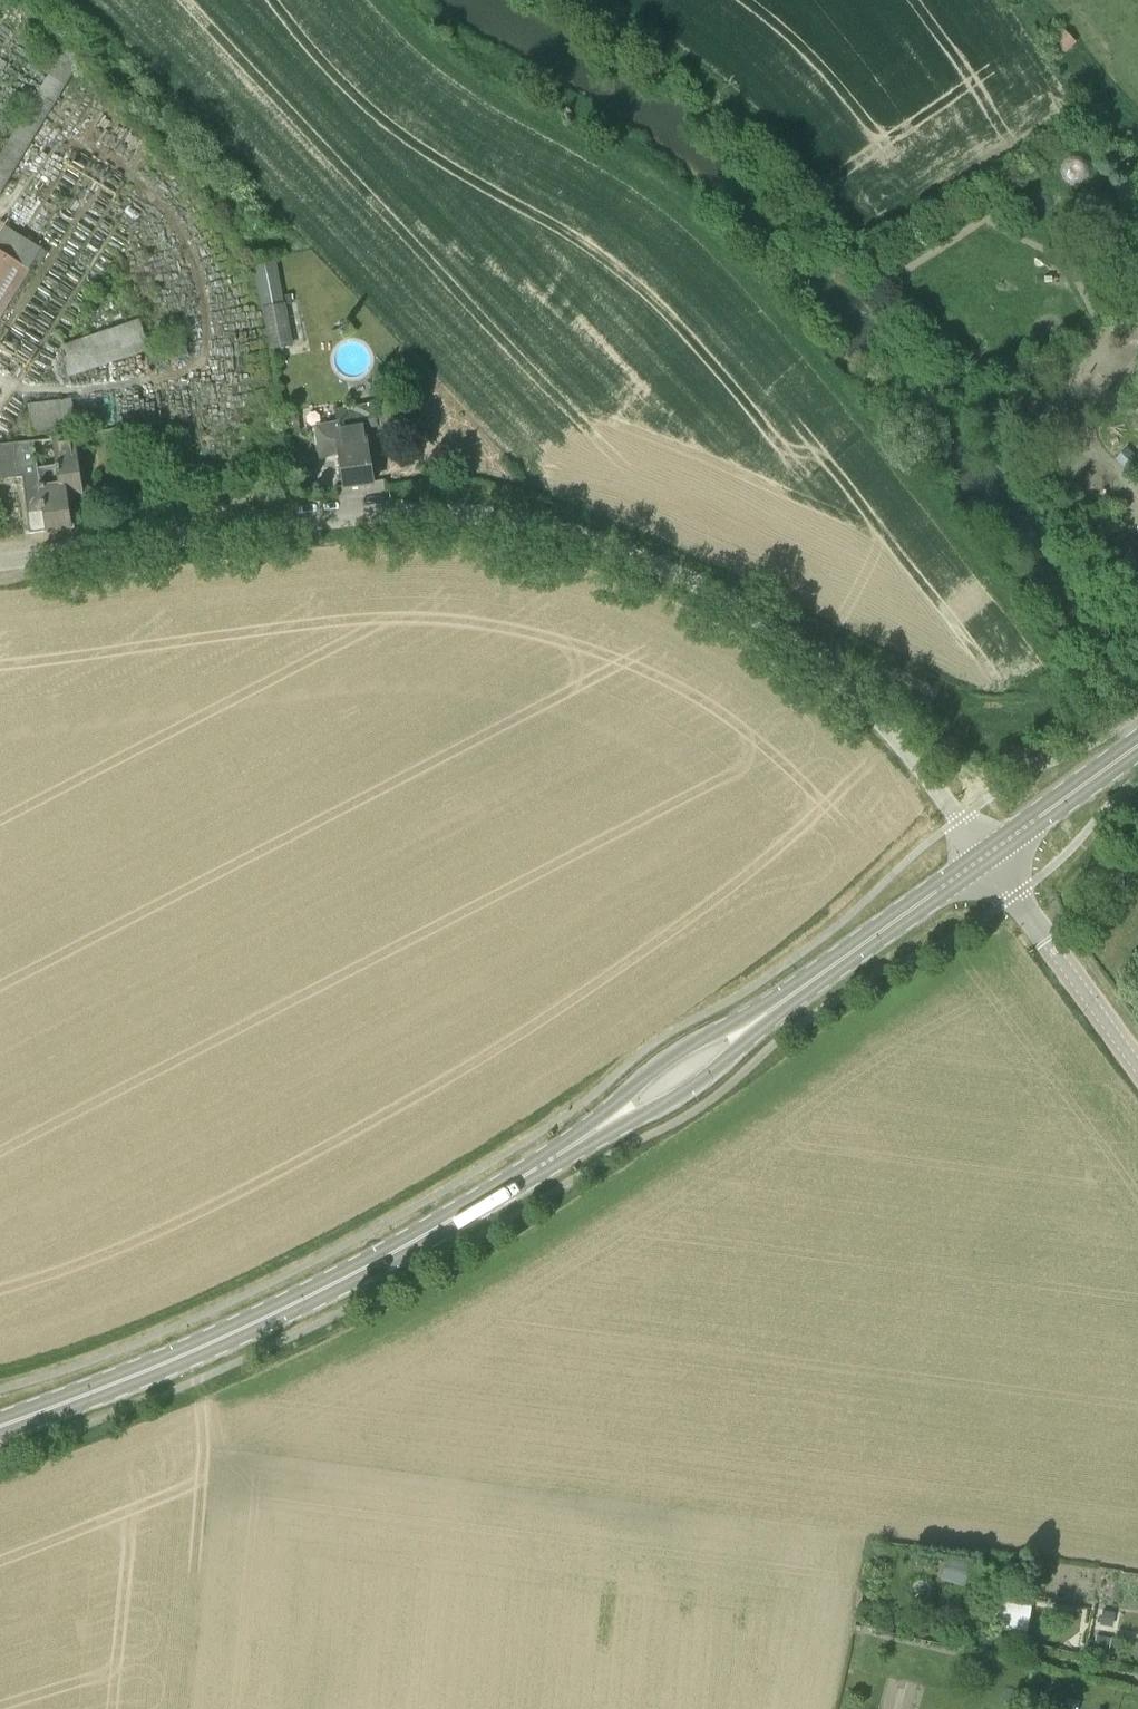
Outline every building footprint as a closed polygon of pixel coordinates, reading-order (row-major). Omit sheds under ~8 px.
[(1059,63),(1077,43),(1062,28),(1043,48),(1059,63)] [(84,56),(67,45),(0,156),(0,197),(84,56)] [(5,225),(0,234),(0,319),(30,270),(29,270),(42,249),(5,225)] [(272,347),(293,343),(286,301),(264,305),(272,347)] [(67,378),(149,351),(139,319),(61,346),(64,354),(67,378)] [(149,363),(188,354),(186,344),(147,353),(149,363)] [(76,431),(72,399),(27,404),(30,426),(31,426),(32,436),(76,431)] [(373,484),(364,428),(376,426),(373,404),(335,409),(337,424),(315,427),(320,456),(340,453),(345,488),(373,484)] [(84,493),(75,438),(77,438),(76,434),(51,438),(56,464),(41,468),(42,470),(46,530),(47,532),(73,528),(69,500),(86,496),(86,492),(84,493)] [(34,441),(0,445),(0,480),(23,477),(29,533),(46,530),(42,470),(41,468),(38,468),(34,441)] [(1132,844),(1132,842),(1128,831),(1126,832),(1127,833),(1118,836),(1121,846),(1130,843),(1131,845),(1132,844)] [(952,1559),(946,1580),(968,1586),(974,1565),(952,1559)]
